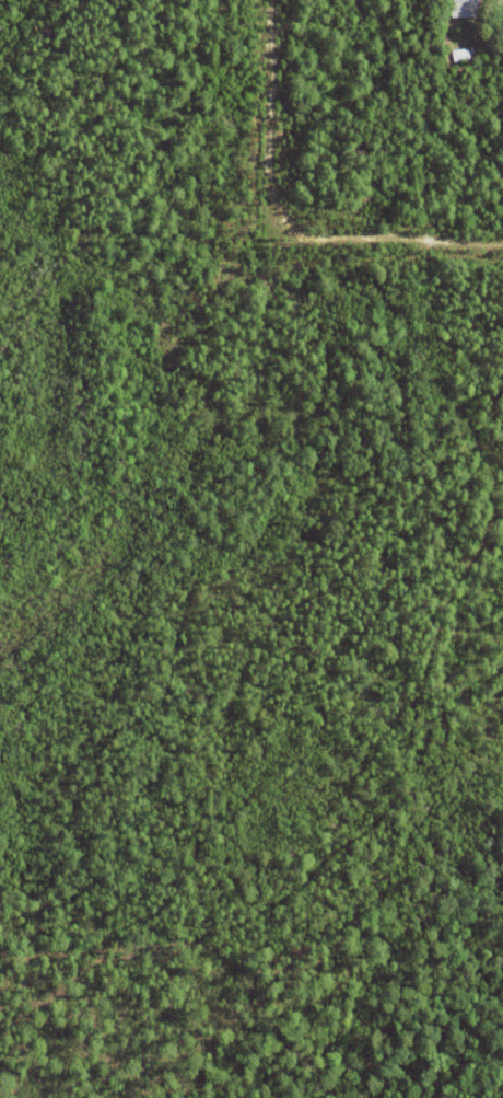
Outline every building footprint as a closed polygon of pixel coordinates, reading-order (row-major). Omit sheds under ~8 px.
[(452,19),(452,0),(479,0),(479,19),(452,19)] [(466,63),(465,61),(454,62),(452,53),(468,49),(470,60),(468,61),(468,63),(466,63)]
